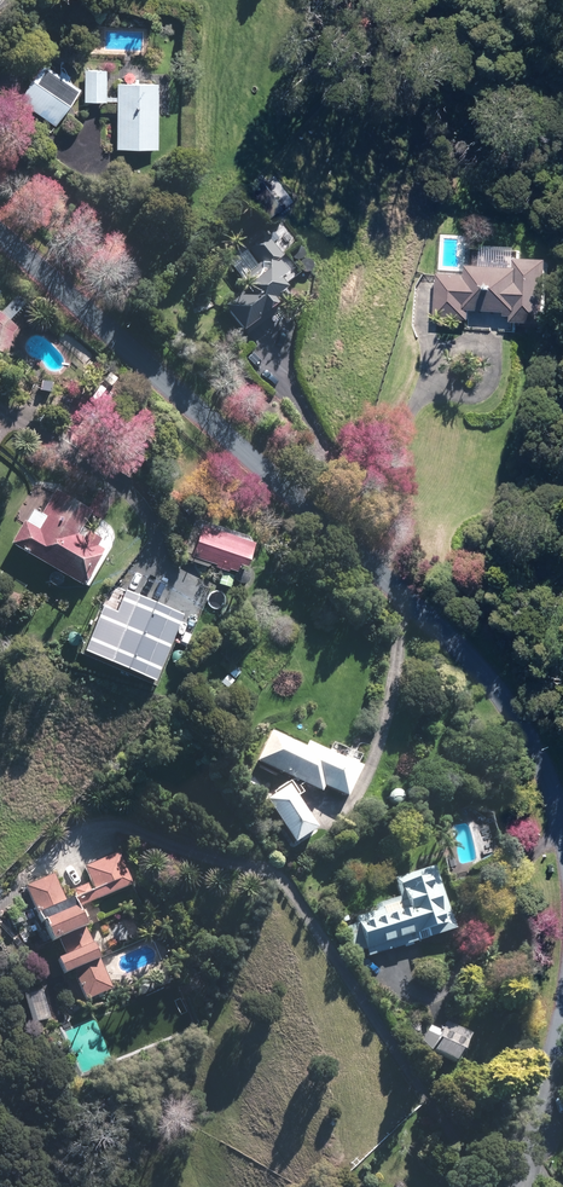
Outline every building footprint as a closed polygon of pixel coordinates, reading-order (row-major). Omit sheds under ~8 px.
[(76,92),(39,66),(15,100),(52,126),(76,92)] [(105,72),(82,71),(81,104),(104,104),(105,72)] [(157,86),(115,85),(113,150),(155,151),(157,86)] [(273,175),(250,193),(272,220),(295,202),(273,175)] [(264,237),(251,247),(243,237),(220,254),(230,267),(233,265),(239,273),(242,277),(234,282),(243,294),(222,309),(239,332),(277,305),(272,297),(283,290),(275,278),(282,273),(274,261),(279,258),(264,237)] [(465,274),(436,273),(433,320),(469,322),(469,314),(503,316),(502,319),(510,319),(510,325),(544,327),(548,262),(516,260),(516,250),(481,248),(479,267),(466,266),(465,274)] [(56,297),(40,283),(34,288),(50,303),(56,297)] [(0,312),(0,353),(3,354),(11,328),(29,306),(14,294),(0,312)] [(21,521),(7,544),(77,586),(98,551),(91,547),(95,540),(79,530),(88,515),(100,522),(113,500),(95,490),(82,511),(35,482),(14,517),(21,521)] [(217,583),(228,587),(230,579),(245,584),(249,572),(239,569),(248,543),(199,525),(197,529),(191,527),(183,552),(189,554),(187,559),(222,571),(217,583)] [(174,603),(142,590),(127,628),(158,641),(174,603)] [(319,790),(343,801),(358,769),(355,768),(359,759),(345,752),(340,761),(305,744),(302,749),(269,733),(255,763),(288,779),(280,786),(281,788),(258,803),(288,847),(311,831),(291,801),(301,794),(297,789),(300,785),(317,793),(319,790)] [(395,788),(385,797),(402,814),(420,795),(411,786),(406,791),(395,788)] [(71,913),(80,908),(131,885),(117,853),(82,869),(88,883),(69,892),(72,898),(64,902),(52,875),(21,889),(33,915),(30,917),(44,947),(56,941),(63,957),(50,963),(58,979),(69,974),(82,1003),(110,990),(82,928),(79,930),(71,913)] [(352,954),(361,951),(365,956),(451,933),(433,866),(393,877),(399,901),(375,907),(376,911),(355,916),(355,926),(343,928),(352,954)] [(302,871),(294,876),(309,900),(317,895),(302,871)] [(364,894),(354,887),(340,907),(349,915),(364,894)] [(16,906),(3,911),(10,928),(22,923),(16,906)] [(443,1023),(439,1030),(429,1024),(418,1041),(427,1052),(426,1055),(447,1067),(465,1035),(443,1023)]
